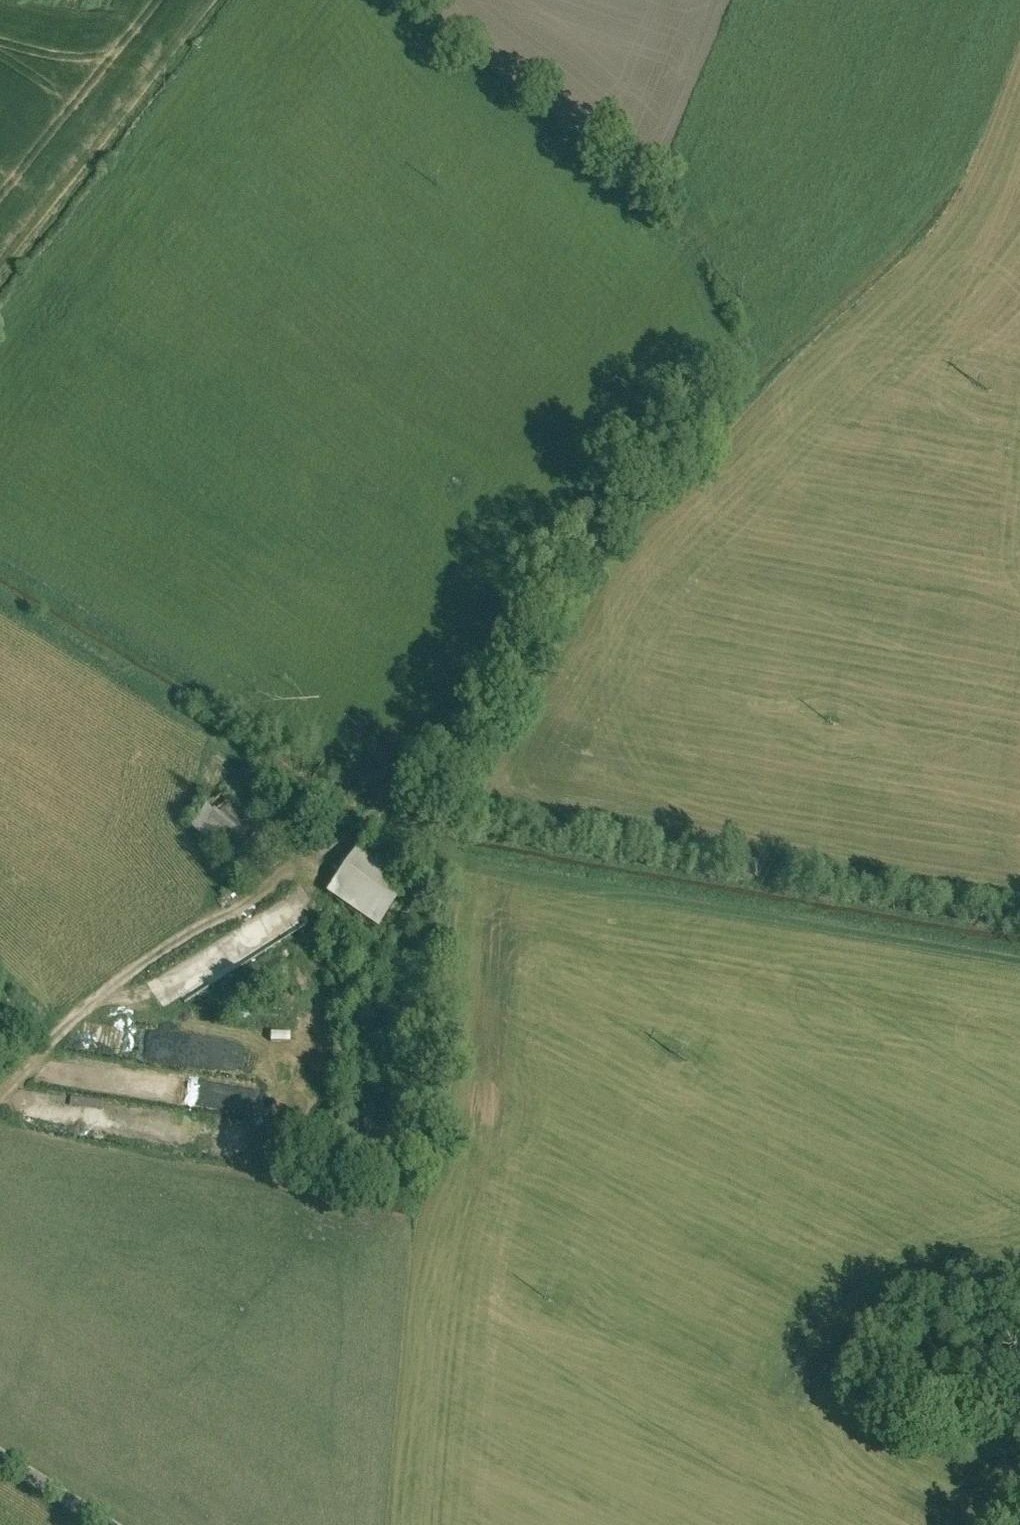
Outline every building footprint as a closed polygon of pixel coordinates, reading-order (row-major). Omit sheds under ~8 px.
[(218,801),(191,829),(229,866),(256,838),(233,816),(218,801)] [(402,873),(362,844),(327,894),(377,930),(412,880),(402,873)]
